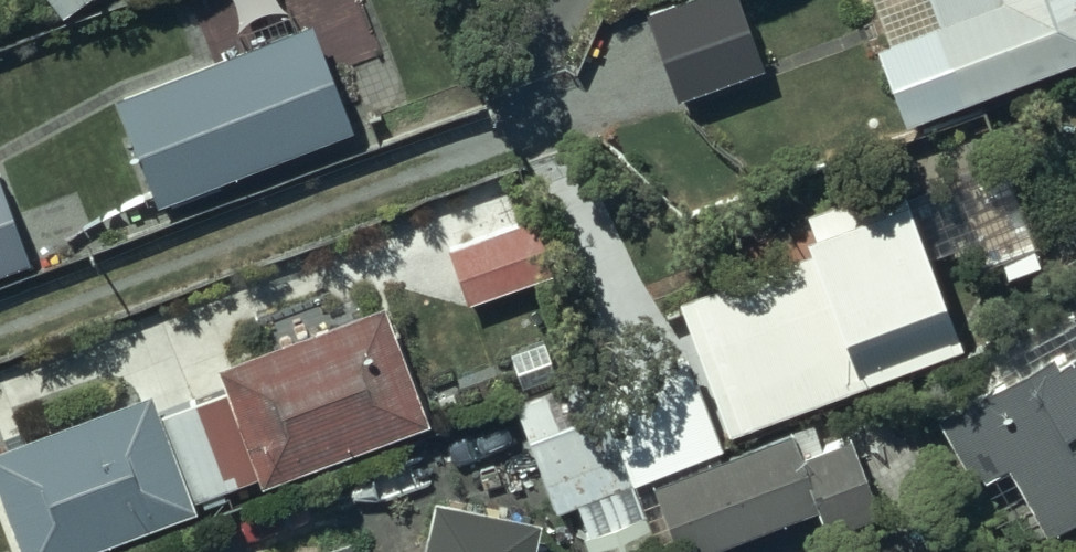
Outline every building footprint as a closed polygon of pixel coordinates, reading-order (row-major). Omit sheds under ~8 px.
[(76,0),(48,0),(58,13),(76,0)] [(673,96),(760,62),(736,0),(674,0),(641,13),(673,96)] [(899,119),(1075,52),(1075,0),(869,0),(882,39),(873,42),(897,112),(899,119)] [(213,174),(342,125),(349,122),(328,66),(321,69),(303,20),(110,91),(149,198),(164,192),(168,204),(217,187),(213,174)] [(801,251),(674,297),(724,433),(961,346),(936,280),(1032,245),(1003,164),(990,168),(987,160),(902,191),(896,176),(801,211),(805,222),(792,227),(801,251)] [(24,258),(0,186),(0,266),(24,258)] [(529,214),(444,245),(465,300),(549,268),(529,214)] [(415,401),(378,304),(212,367),(220,388),(152,413),(144,391),(0,446),(0,511),(16,551),(62,551),(176,508),(190,503),(189,498),(253,474),(256,481),(394,429),(399,442),(437,427),(425,397),(415,401)] [(510,400),(550,508),(573,499),(584,529),(578,531),(586,551),(691,551),(812,507),(822,533),(880,512),(851,435),(818,447),(809,423),(717,457),(713,447),(718,445),(682,348),(589,383),(585,372),(510,400)] [(932,414),(969,480),(999,463),(1038,534),(1075,513),(1075,352),(1054,364),(1046,350),(932,414)] [(534,522),(429,500),(418,551),(528,551),(534,522)] [(344,538),(306,551),(349,551),(344,538)]
